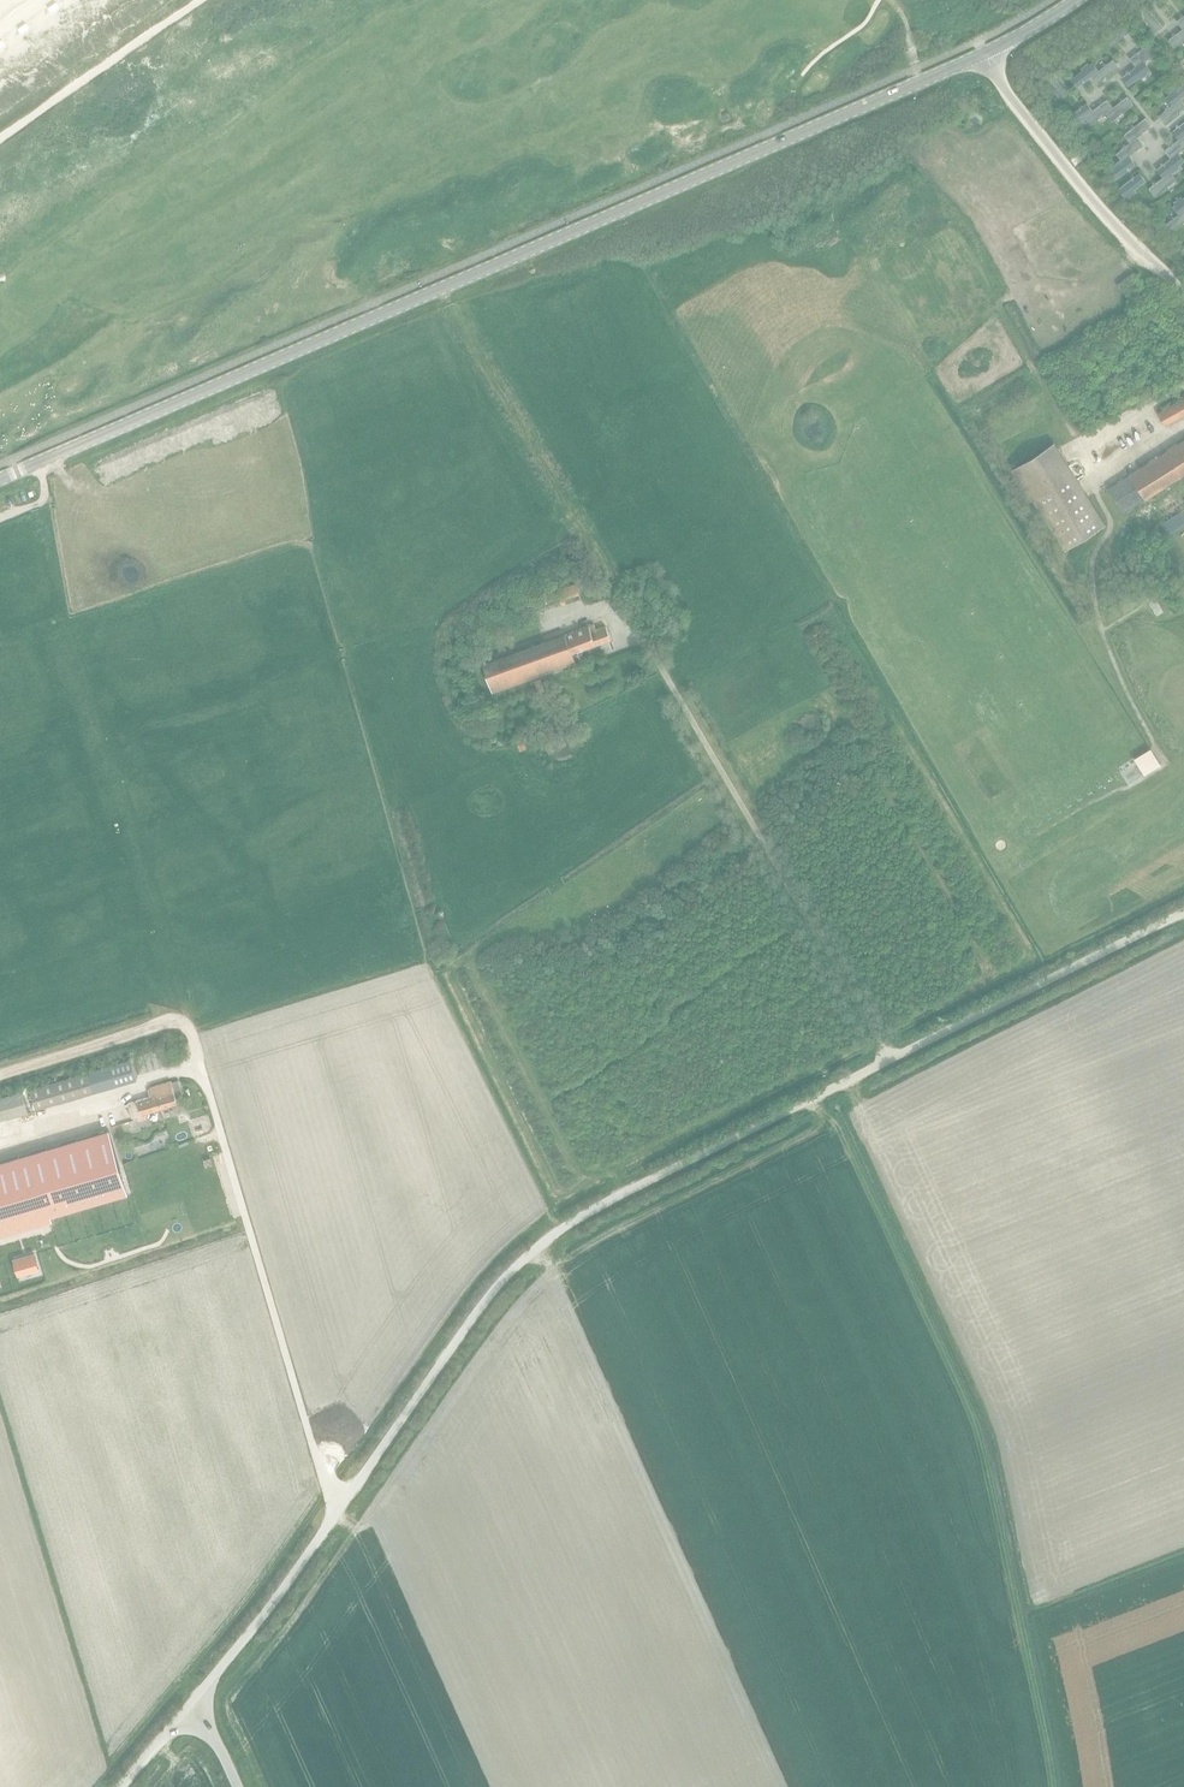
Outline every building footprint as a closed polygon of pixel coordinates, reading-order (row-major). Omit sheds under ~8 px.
[(1138,9),(1154,32),(1162,26),(1145,4),(1138,9)] [(1176,20),(1182,28),(1183,26),(1183,14),(1176,20)] [(1105,37),(1111,45),(1132,27),(1126,20),(1105,37)] [(1182,28),(1167,39),(1174,46),(1183,39),(1183,26),(1182,28)] [(1135,65),(1142,59),(1156,48),(1151,40),(1129,58),(1135,65)] [(1112,58),(1098,69),(1090,75),(1096,83),(1118,66),(1112,58)] [(1135,65),(1121,76),(1127,85),(1149,68),(1142,59),(1135,65)] [(1098,69),(1092,61),(1070,78),(1077,86),(1090,75),(1098,69)] [(1067,92),(1050,71),(1042,77),(1059,99),(1067,92)] [(1165,95),(1172,104),(1179,98),(1183,94),(1183,81),(1165,95)] [(1105,112),(1111,120),(1133,103),(1127,95),(1113,106),(1105,112)] [(1091,123),(1105,112),(1113,106),(1107,98),(1092,109),(1085,115),(1091,123)] [(1164,122),(1183,106),(1183,104),(1179,98),(1172,104),(1158,115),(1164,122)] [(1085,115),(1092,109),(1086,101),(1065,118),(1071,126),(1085,115)] [(1137,135),(1151,124),(1145,117),(1123,134),(1129,141),(1137,135)] [(1178,139),(1183,134),(1183,120),(1172,130),(1178,139)] [(1164,150),(1170,157),(1177,151),(1183,146),(1183,134),(1178,139),(1164,150)] [(1121,160),(1129,154),(1143,143),(1137,135),(1129,141),(1115,152),(1121,160)] [(1156,168),(1162,176),(1170,170),(1183,159),(1177,151),(1170,157),(1156,168)] [(1129,154),(1121,160),(1107,171),(1113,179),(1135,163),(1129,154)] [(1170,170),(1162,176),(1148,188),(1154,195),(1176,178),(1170,170)] [(1117,188),(1123,196),(1145,180),(1139,171),(1117,188)] [(1183,209),(1183,195),(1172,205),(1178,213),(1183,209)] [(1164,224),(1170,232),(1183,221),(1183,209),(1178,213),(1164,224)] [(1157,411),(1164,424),(1183,412),(1183,396),(1157,411)] [(1159,453),(1155,447),(1147,452),(1151,458),(1106,488),(1123,513),(1183,472),(1183,436),(1159,453)] [(1008,469),(1061,550),(1102,524),(1049,442),(1008,469)] [(1183,523),(1183,521),(1178,512),(1160,523),(1167,534),(1183,523)] [(589,627),(588,624),(482,662),(493,691),(575,661),(571,651),(610,637),(605,624),(593,628),(592,626),(589,627)] [(560,677),(568,674),(565,667),(557,670),(560,677)] [(542,692),(544,692),(539,677),(533,679),(537,691),(541,690),(542,692)] [(1151,749),(1135,759),(1144,773),(1160,763),(1151,749)] [(166,1064),(161,1048),(29,1086),(35,1107),(136,1078),(135,1073),(166,1064)] [(170,1079),(149,1086),(152,1095),(155,1094),(157,1100),(159,1099),(162,1107),(177,1103),(175,1096),(182,1094),(178,1080),(171,1082),(170,1079)] [(0,1093),(0,1116),(29,1108),(23,1087),(0,1093)] [(152,1095),(127,1102),(131,1116),(162,1107),(159,1099),(157,1100),(155,1094),(152,1095)] [(0,1160),(0,1235),(51,1220),(48,1209),(125,1186),(108,1129),(0,1160)] [(34,1252),(13,1258),(18,1273),(38,1267),(34,1252)]
